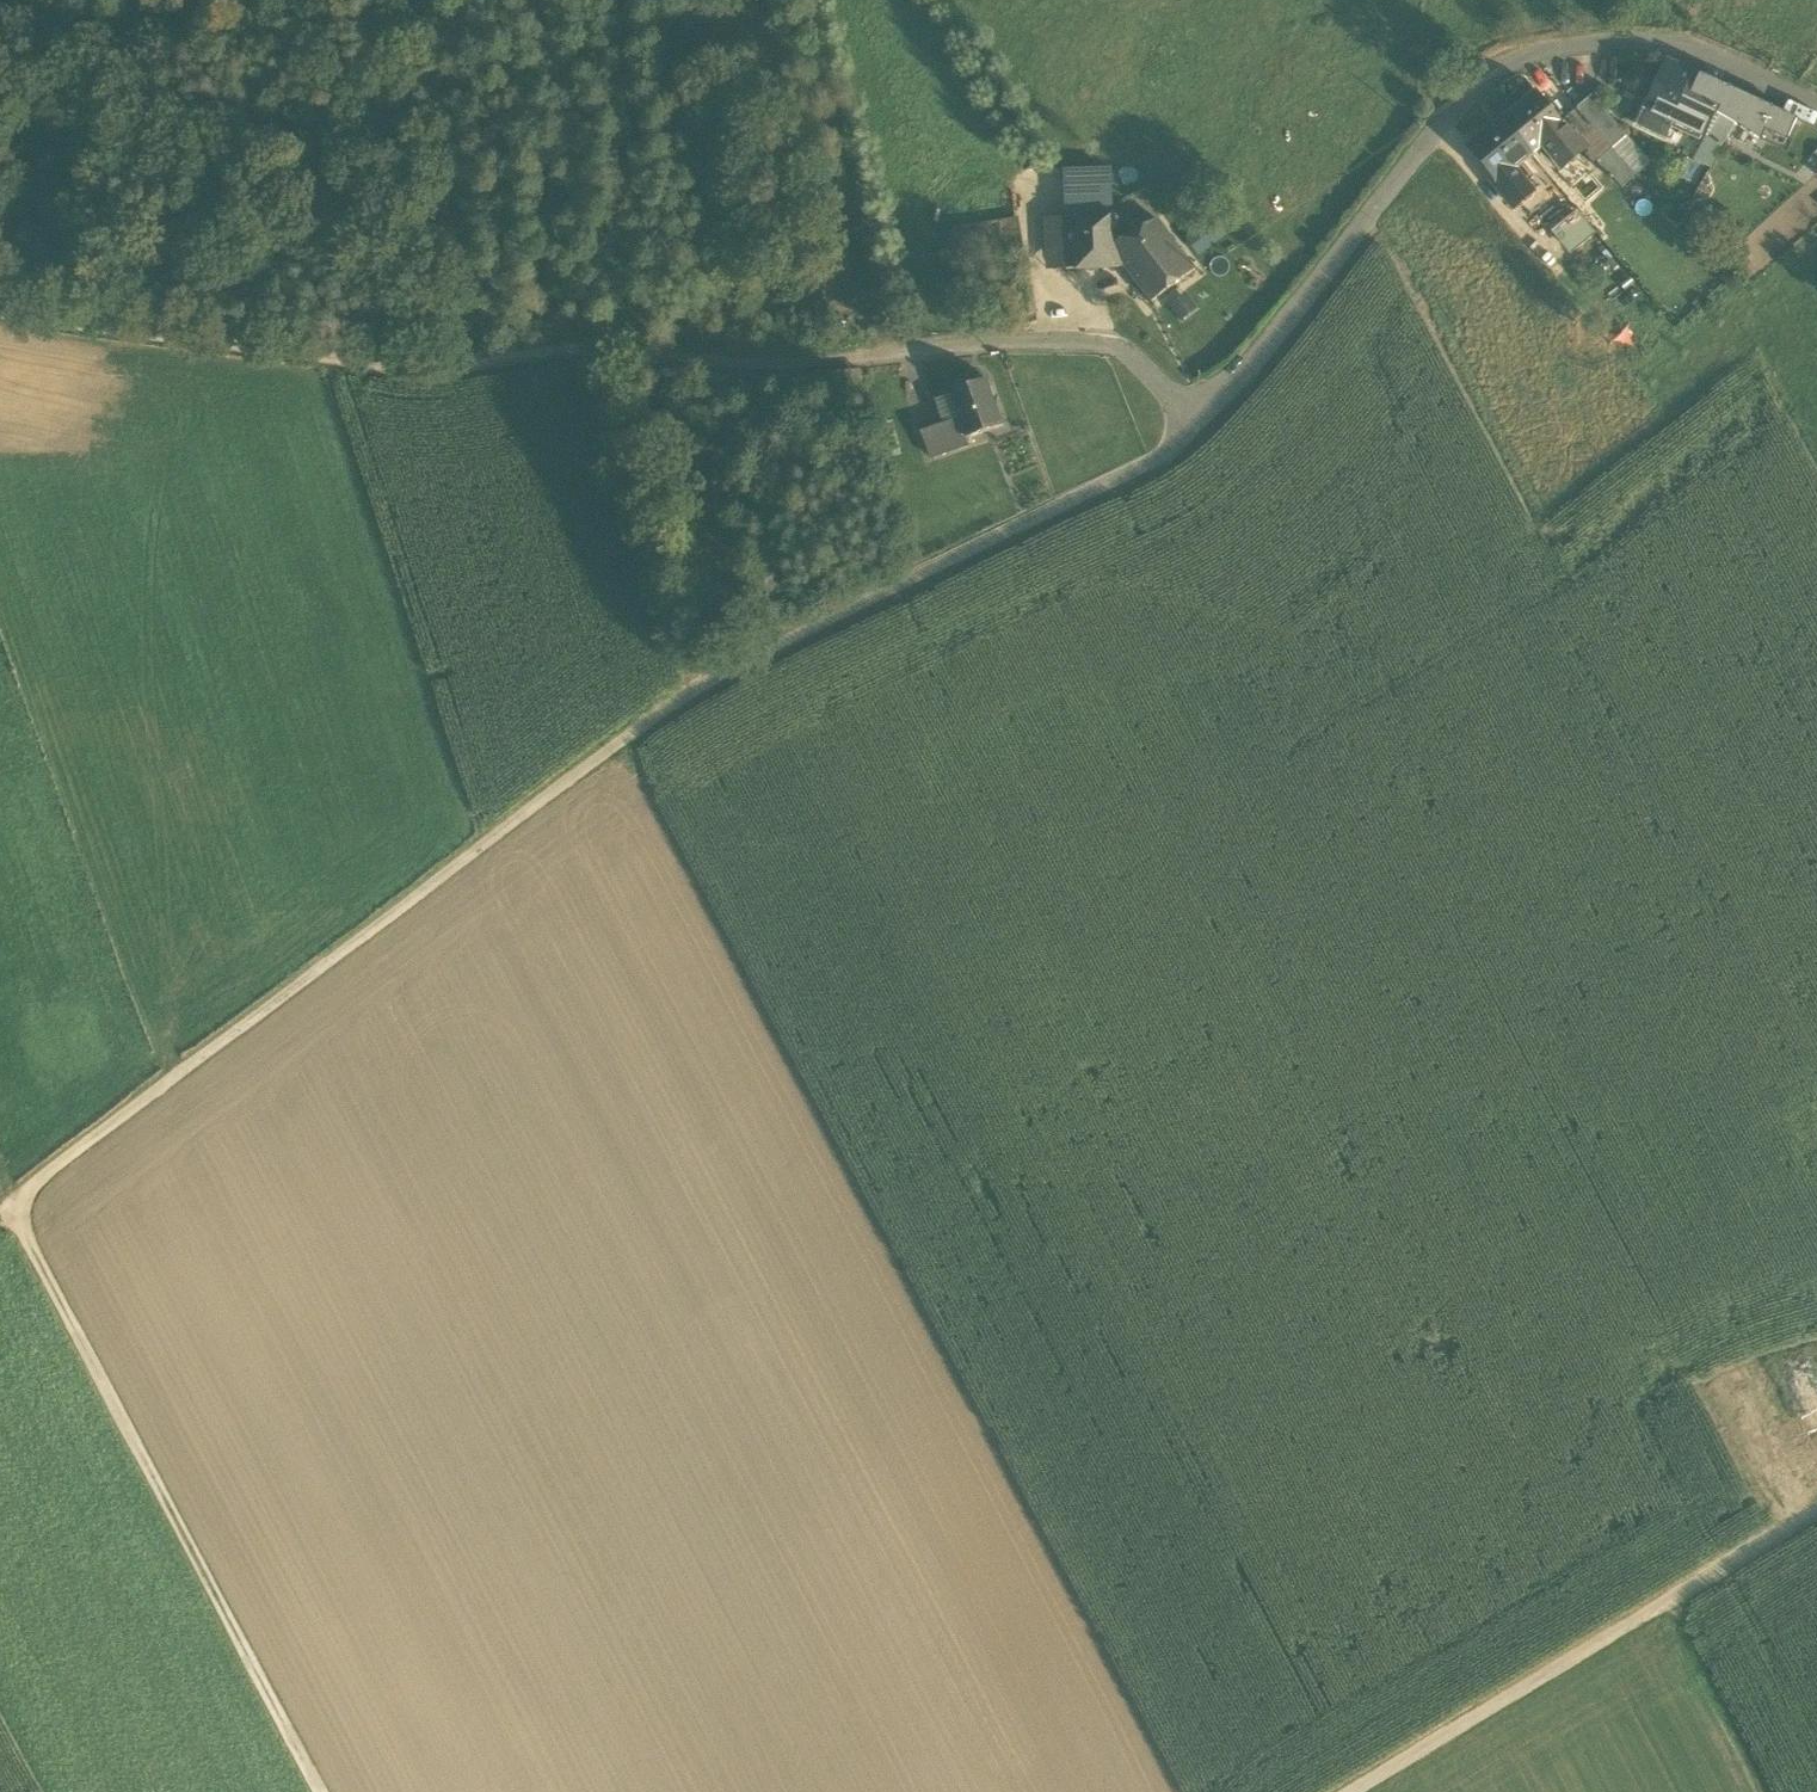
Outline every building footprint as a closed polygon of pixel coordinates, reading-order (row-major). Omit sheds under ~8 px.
[(1668,60),(1645,109),(1661,117),(1669,121),(1681,96),(1692,71),(1668,60)] [(1692,71),(1681,96),(1711,112),(1712,111),(1716,113),(1721,102),(1728,88),(1692,71)] [(1721,102),(1716,113),(1733,122),(1734,123),(1758,138),(1764,126),(1772,108),(1728,88),(1721,102)] [(1531,152),(1542,144),(1564,125),(1561,121),(1537,91),(1504,119),(1531,152)] [(1591,94),(1576,107),(1611,148),(1626,136),(1591,94)] [(1700,135),(1711,112),(1681,96),(1669,121),(1673,122),(1700,135)] [(1596,161),(1611,148),(1576,107),(1561,121),(1564,125),(1577,140),(1579,139),(1587,147),(1585,148),(1596,161)] [(1772,108),(1764,126),(1787,137),(1796,119),(1772,108)] [(1655,132),(1661,117),(1645,109),(1638,124),(1655,132)] [(1690,155),(1709,164),(1733,122),(1716,114),(1711,112),(1700,135),(1690,155)] [(1661,117),(1655,132),(1666,137),(1673,122),(1669,121),(1661,117)] [(1520,161),(1531,152),(1504,119),(1470,146),(1497,177),(1493,180),(1512,206),(1513,205),(1533,189),(1514,166),(1520,161)] [(1577,140),(1564,125),(1542,144),(1562,168),(1585,148),(1587,147),(1579,139),(1577,140)] [(1764,126),(1758,138),(1779,150),(1787,137),(1764,126)] [(1649,163),(1626,136),(1611,148),(1634,176),(1649,163)] [(1611,148),(1596,161),(1623,188),(1634,176),(1611,148)] [(1548,195),(1520,161),(1514,166),(1533,189),(1513,205),(1522,217),(1548,195)] [(1111,215),(1113,215),(1111,167),(1062,168),(1064,217),(1102,215),(1102,210),(1111,209),(1111,215)] [(1645,187),(1631,199),(1647,217),(1661,206),(1645,187)] [(1065,268),(1124,266),(1151,300),(1194,269),(1155,218),(1121,237),(1120,215),(1113,215),(1111,215),(1111,209),(1102,210),(1102,215),(1064,217),(1063,217),(1045,218),(1048,269),(1065,268)] [(1577,213),(1555,231),(1570,250),(1593,232),(1577,213)] [(953,229),(968,324),(1033,313),(1018,218),(953,229)] [(1189,236),(1199,250),(1222,232),(1212,219),(1189,236)] [(1198,308),(1186,292),(1169,305),(1181,320),(1198,308)] [(958,418),(965,437),(966,437),(999,425),(1001,425),(993,402),(985,379),(949,391),(950,393),(958,418)] [(942,423),(958,418),(950,393),(933,399),(942,423)] [(1015,394),(993,402),(1001,425),(999,425),(1002,431),(1025,423),(1015,394)] [(920,431),(929,456),(968,443),(966,437),(965,437),(958,418),(942,423),(920,431)]
